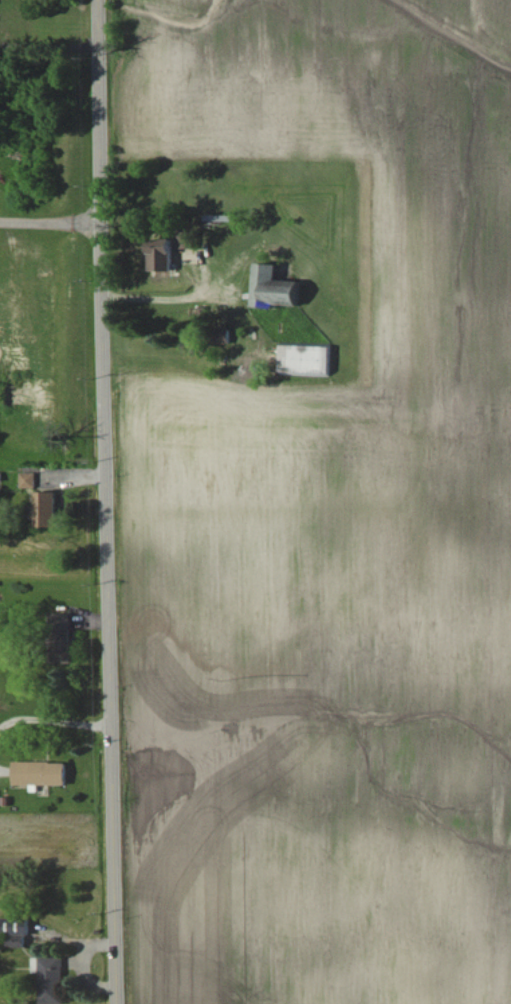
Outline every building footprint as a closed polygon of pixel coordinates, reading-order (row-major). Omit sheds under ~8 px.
[(184,242),(161,242),(161,261),(160,261),(160,271),(178,271),(178,260),(181,260),(180,251),(184,251),(184,242)] [(41,475),(26,474),(25,489),(41,490),(41,475)] [(62,495),(44,495),(43,529),(61,530),(62,495)] [(18,785),(72,785),(72,765),(54,765),(54,763),(18,763),(18,785)] [(37,960),(38,975),(45,974),(46,1003),(70,1003),(68,959),(37,960)]
